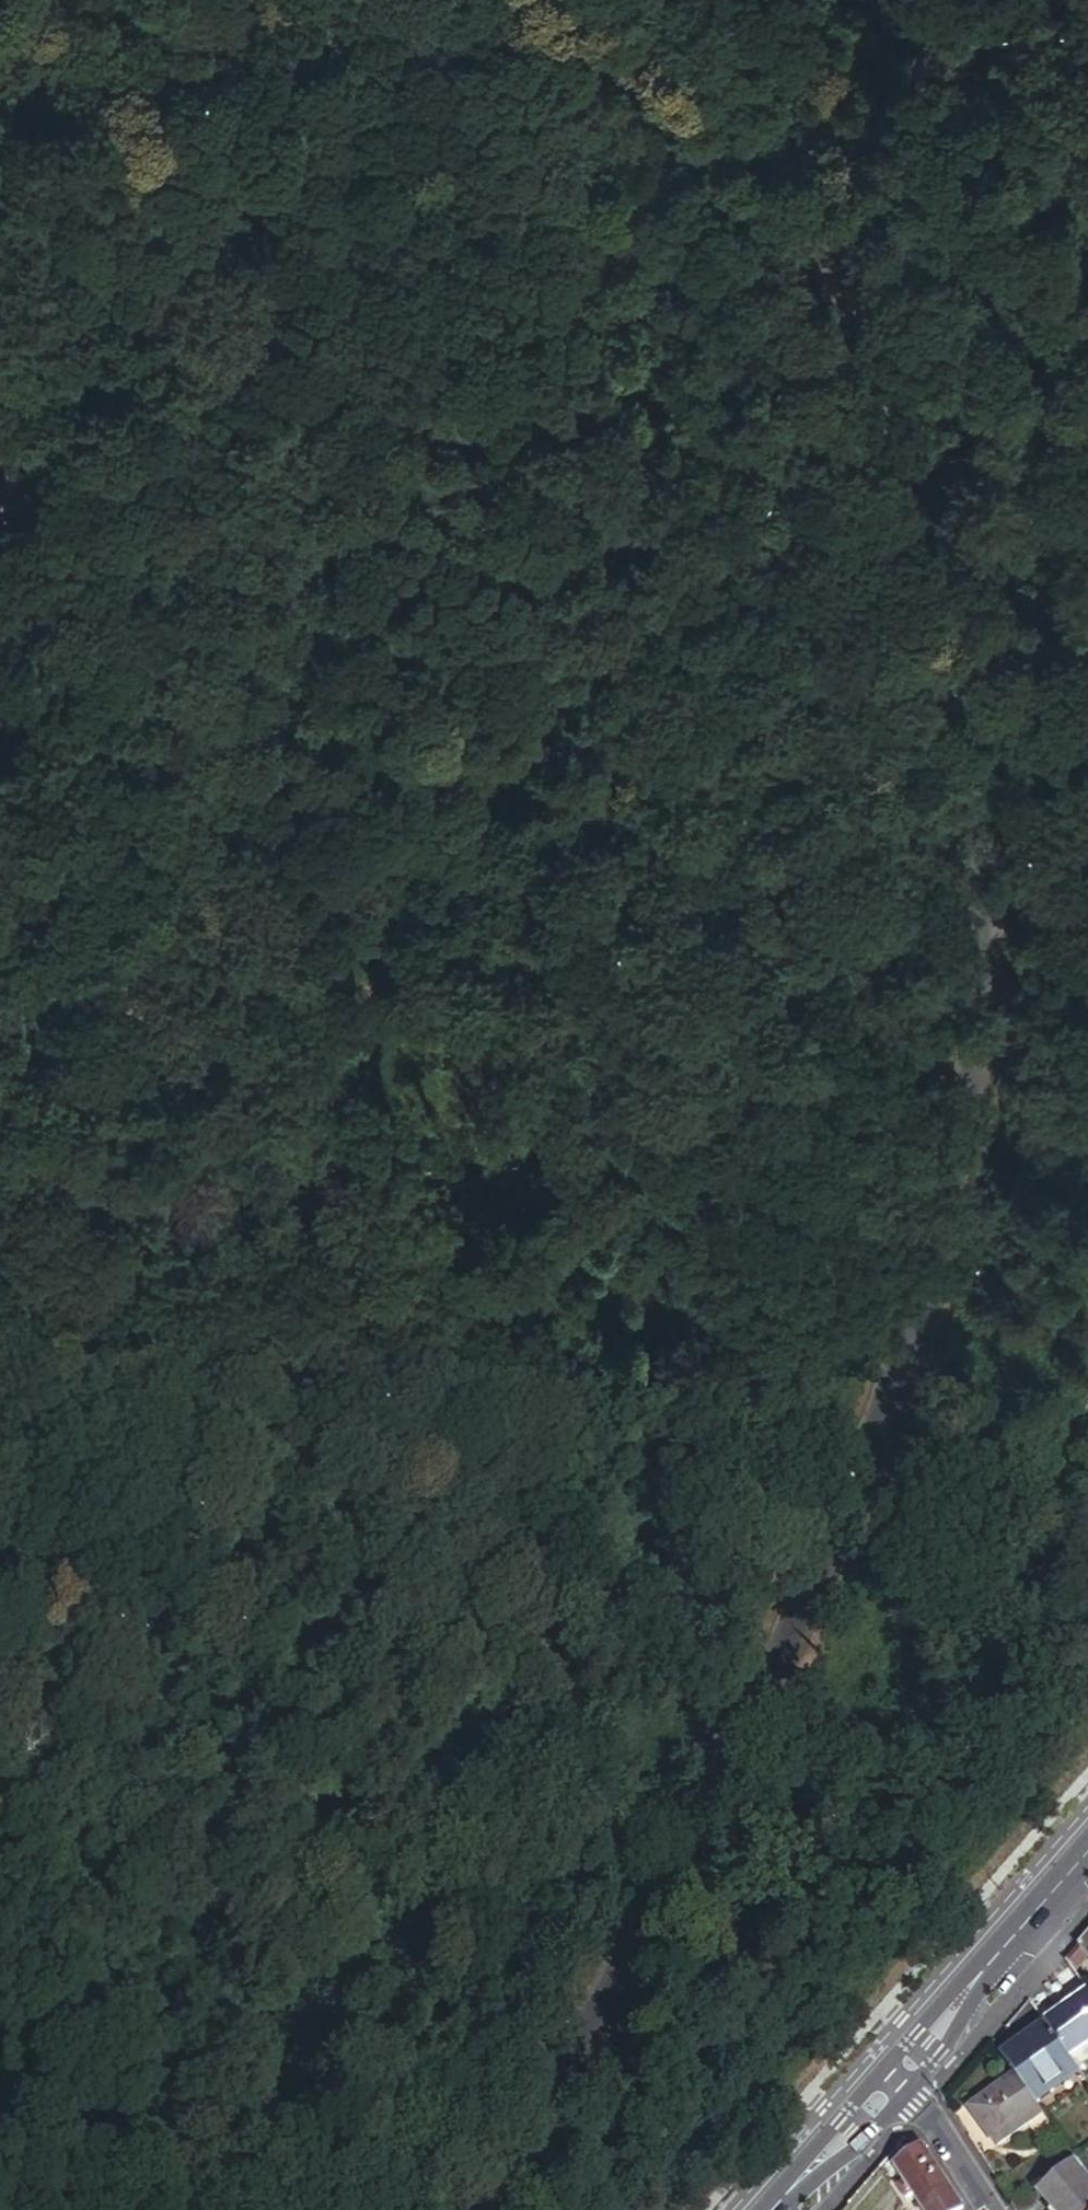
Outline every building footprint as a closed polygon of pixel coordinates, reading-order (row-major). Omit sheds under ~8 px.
[(1079,1944),(1087,1955),(1087,1934),(1079,1944)] [(1049,2023),(1074,2059),(1087,2049),(1087,1996),(1049,2023)] [(1080,2068),(1074,2059),(1049,2023),(1004,2056),(1016,2072),(1020,2078),(1040,2107),(1059,2093),(1054,2086),(1080,2068)] [(1059,2093),(1085,2075),(1080,2068),(1054,2086),(1059,2093)] [(992,2097),(1020,2078),(1016,2072),(988,2091),(992,2097)] [(1040,2107),(1020,2078),(992,2097),(974,2110),(1000,2146),(1045,2114),(1040,2107)] [(923,2144),(905,2142),(899,2149),(905,2161),(896,2167),(905,2182),(899,2186),(906,2196),(913,2192),(923,2209),(952,2190),(923,2144)] [(1074,2164),(1040,2192),(1055,2209),(1087,2209),(1087,2180),(1074,2164)] [(923,2209),(924,2209),(960,2209),(963,2208),(952,2190),(923,2209)]
